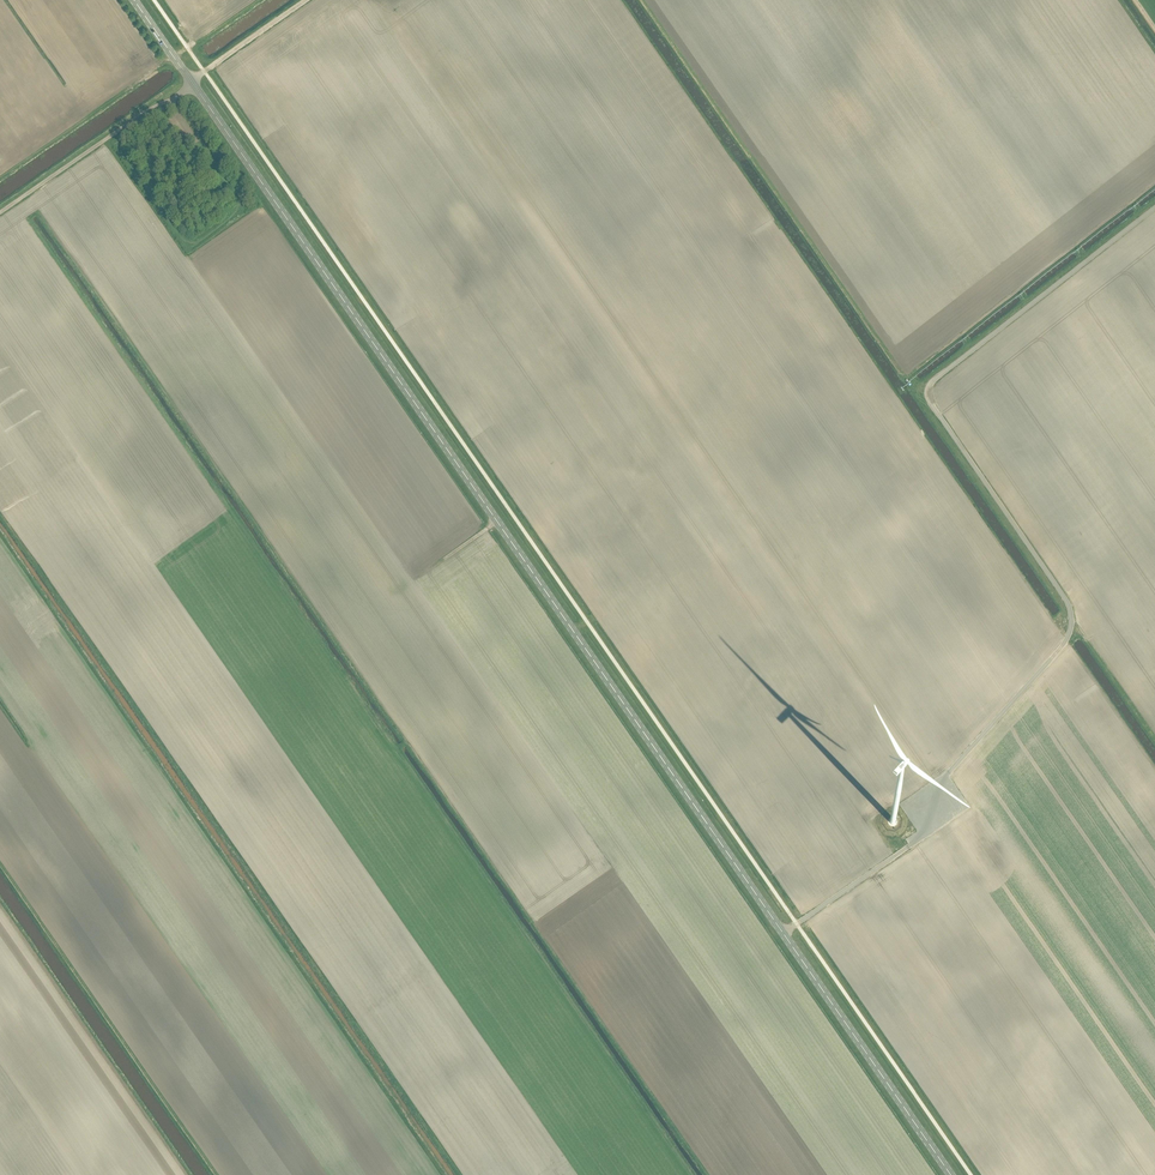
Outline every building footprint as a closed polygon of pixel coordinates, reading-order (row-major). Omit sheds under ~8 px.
[(1094,236),(1081,245),(1084,249),(1097,240),(1094,236)]
